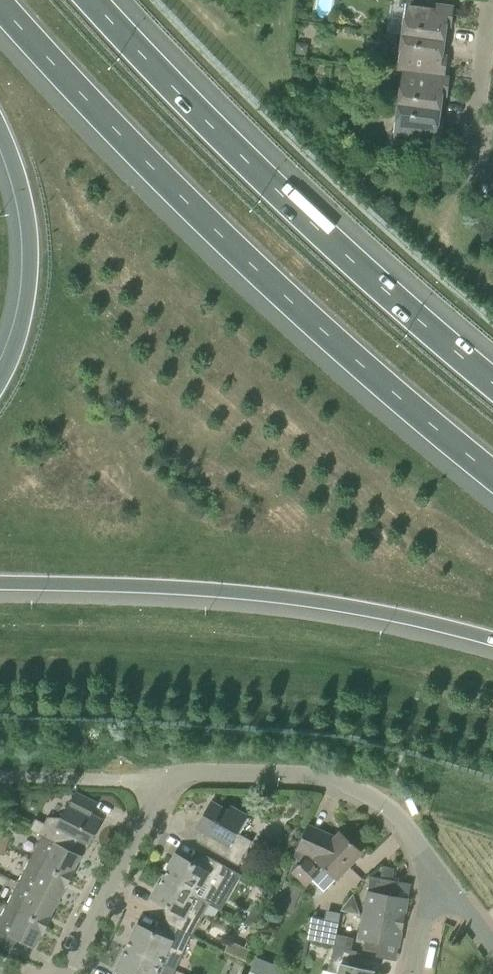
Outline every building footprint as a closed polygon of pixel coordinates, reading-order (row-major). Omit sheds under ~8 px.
[(452,22),(455,6),(407,0),(402,36),(445,41),(447,22),(452,22)] [(443,60),(445,41),(402,36),(397,70),(402,71),(445,76),(447,61),(443,60)] [(307,56),(309,44),(296,43),(295,54),(307,56)] [(353,83),(355,68),(341,66),(339,81),(353,83)] [(402,71),(398,105),(441,110),(443,91),(448,92),(450,76),(445,76),(402,71)] [(393,140),(441,146),(443,130),(438,130),(441,110),(398,105),(393,140)] [(80,837),(90,843),(102,820),(91,815),(97,803),(77,793),(71,805),(69,804),(62,817),(48,817),(44,823),(36,819),(30,829),(42,836),(73,851),(80,837)] [(253,841),(237,832),(247,816),(231,807),(229,811),(212,802),(197,827),(218,839),(212,850),(239,865),(253,841)] [(322,838),(324,833),(308,825),(294,856),(302,863),(294,871),(307,884),(311,880),(324,892),(361,852),(341,833),(329,845),(322,838)] [(1,844),(8,846),(11,837),(4,835),(1,844)] [(72,875),(82,856),(73,851),(42,836),(30,859),(71,880),(74,875),(72,875)] [(164,876),(196,894),(222,909),(242,875),(204,853),(197,865),(177,854),(164,876)] [(18,883),(58,902),(68,884),(69,884),(71,880),(30,859),(18,883)] [(393,880),(395,868),(382,866),(380,878),(387,879),(393,880)] [(152,898),(172,909),(165,922),(192,936),(203,916),(195,907),(190,905),(196,894),(164,876),(152,898)] [(374,892),(368,891),(364,915),(404,922),(406,913),(409,898),(388,894),(390,885),(376,882),(374,892)] [(49,921),(58,902),(18,883),(7,906),(48,926),(50,921),(49,921)] [(7,906),(0,919),(0,945),(13,951),(18,940),(34,949),(44,930),(46,930),(48,926),(7,906)] [(266,915),(254,908),(247,921),(259,928),(266,915)] [(377,953),(379,943),(399,947),(402,932),(403,932),(404,922),(364,915),(359,939),(365,940),(363,950),(377,953)] [(312,916),(308,938),(335,943),(339,921),(312,916)] [(159,934),(138,924),(128,947),(161,963),(166,952),(171,954),(183,956),(192,936),(165,922),(159,934)] [(335,946),(352,950),(354,938),(338,934),(337,936),(337,938),(335,946)] [(374,970),(354,966),(357,951),(352,950),(335,946),(329,972),(339,973),(374,973),(374,970)] [(117,970),(125,973),(156,973),(161,963),(128,947),(117,970)] [(255,961),(249,973),(275,973),(264,970),(266,965),(255,961)]
